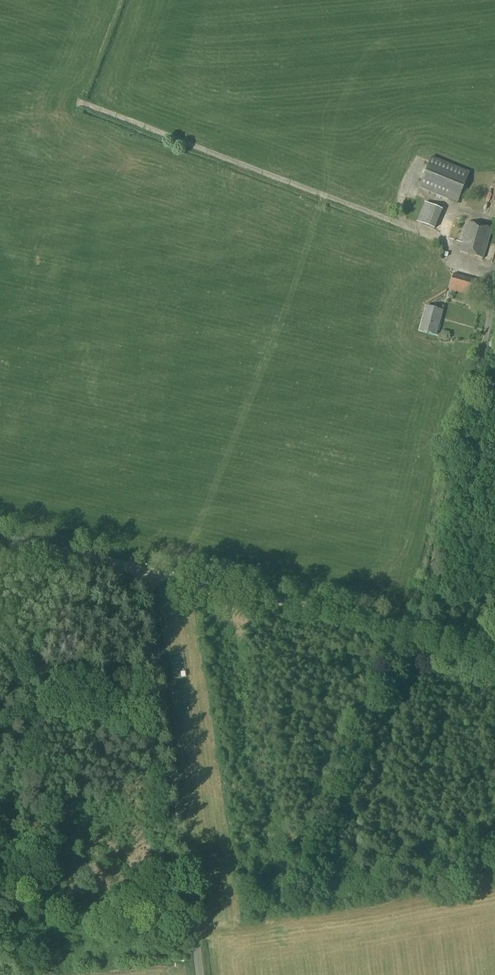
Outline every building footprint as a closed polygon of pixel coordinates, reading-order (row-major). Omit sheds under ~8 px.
[(431,156),(418,188),(457,204),(470,173),(431,156)] [(432,210),(425,228),(441,235),(449,218),(432,210)] [(459,252),(484,259),(492,229),(468,222),(459,252)] [(477,280),(454,273),(449,290),(473,297),(477,280)] [(426,307),(420,331),(436,335),(443,311),(442,311),(443,307),(436,305),(435,309),(426,307)]
